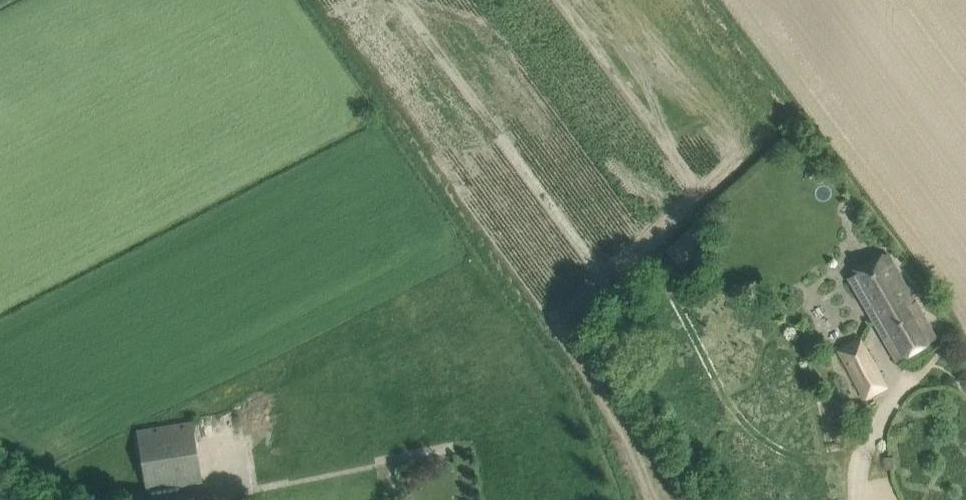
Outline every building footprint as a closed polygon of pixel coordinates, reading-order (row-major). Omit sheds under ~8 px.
[(684,262),(712,238),(698,221),(669,246),(684,262)] [(850,276),(897,359),(935,337),(886,253),(884,254),(883,251),(852,269),(854,274),(850,276)] [(839,349),(864,398),(886,386),(860,338),(839,349)] [(138,431),(148,489),(203,480),(193,422),(138,431)]
